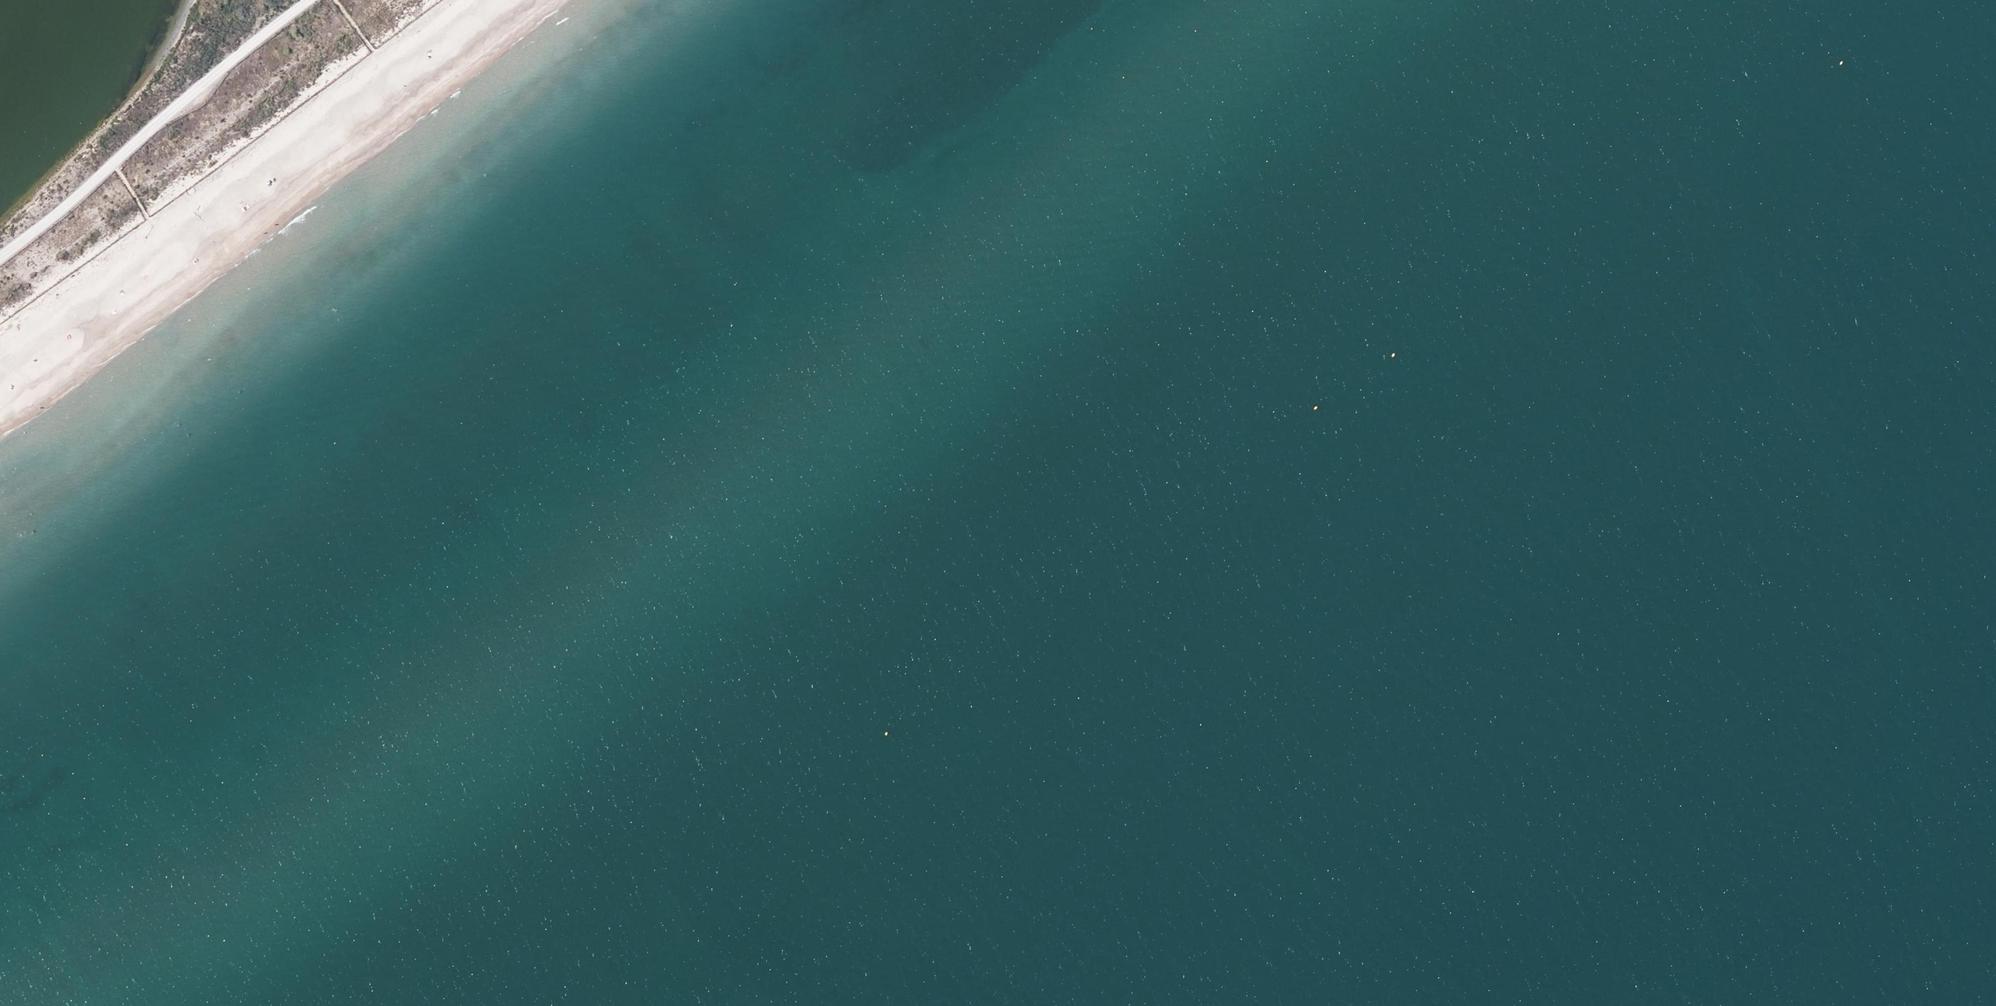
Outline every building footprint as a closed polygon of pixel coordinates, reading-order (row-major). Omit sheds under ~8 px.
[(569,34),(574,30),(569,24),(562,30),(566,36),(569,34)]
